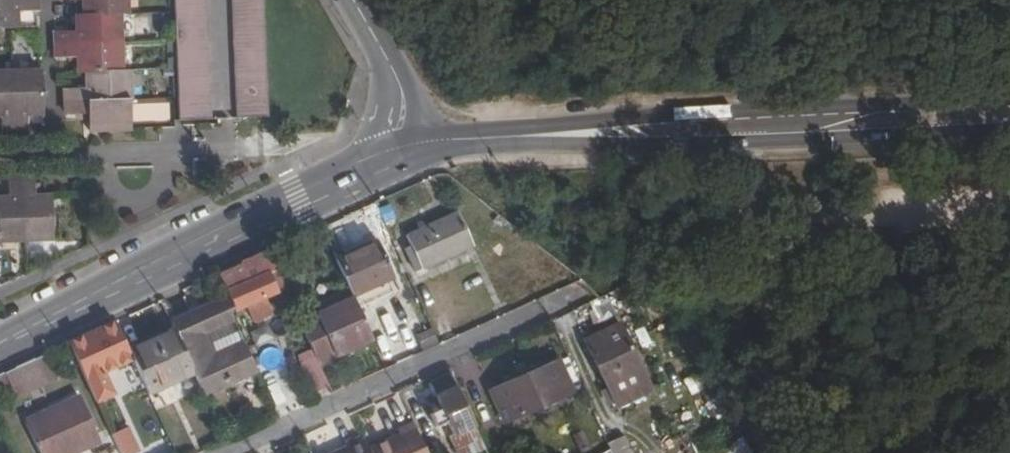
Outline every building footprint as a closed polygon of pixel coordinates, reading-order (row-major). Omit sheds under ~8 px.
[(17,27),(16,11),(36,10),(36,0),(0,0),(0,27),(17,27)] [(121,70),(120,42),(119,14),(126,14),(125,0),(84,0),(85,15),(77,15),(78,30),(57,31),(57,44),(58,57),(78,57),(79,72),(86,72),(87,87),(67,89),(67,101),(68,114),(87,113),(88,133),(131,131),(129,99),(128,70),(121,70)] [(205,0),(175,0),(179,120),(208,119),(205,0)] [(264,0),(235,0),(239,118),(268,116),(264,0)] [(15,136),(27,135),(27,113),(43,112),(41,71),(13,72),(0,73),(0,114),(1,114),(2,136),(15,136)] [(24,239),(52,238),(50,197),(34,197),(33,177),(21,177),(8,178),(9,198),(0,198),(0,241),(24,239)] [(457,214),(407,235),(412,245),(405,249),(416,271),(472,246),(457,214)] [(349,287),(353,297),(393,278),(377,242),(337,260),(349,287)] [(228,297),(223,299),(230,314),(245,307),(253,323),(273,314),(266,298),(279,291),(263,257),(219,277),(228,297)] [(353,297),(349,287),(317,302),(321,311),(353,297)] [(318,362),(319,364),(372,340),(353,297),(321,311),(299,321),(318,362)] [(256,371),(230,314),(223,299),(172,323),(175,330),(195,373),(204,395),(256,371)] [(115,321),(71,342),(98,401),(116,393),(106,371),(133,360),(129,351),(115,321)] [(650,389),(619,324),(586,340),(617,405),(650,389)] [(133,360),(149,394),(195,373),(175,330),(129,351),(133,360)] [(10,386),(15,397),(57,378),(45,354),(0,375),(0,391),(10,386)] [(573,392),(560,361),(489,391),(503,423),(573,392)] [(316,392),(329,386),(319,364),(318,362),(305,368),(316,392)] [(483,441),(452,374),(432,383),(437,394),(435,395),(442,410),(431,415),(436,427),(447,422),(454,436),(451,438),(458,452),(483,441)] [(80,397),(25,421),(40,452),(75,452),(100,442),(80,397)] [(403,438),(405,443),(383,452),(427,452),(417,431),(403,438)] [(345,444),(347,448),(335,452),(367,452),(360,437),(345,444)] [(610,451),(611,452),(629,452),(622,437),(607,443),(610,451)] [(118,446),(121,452),(140,452),(134,439),(118,446)]
